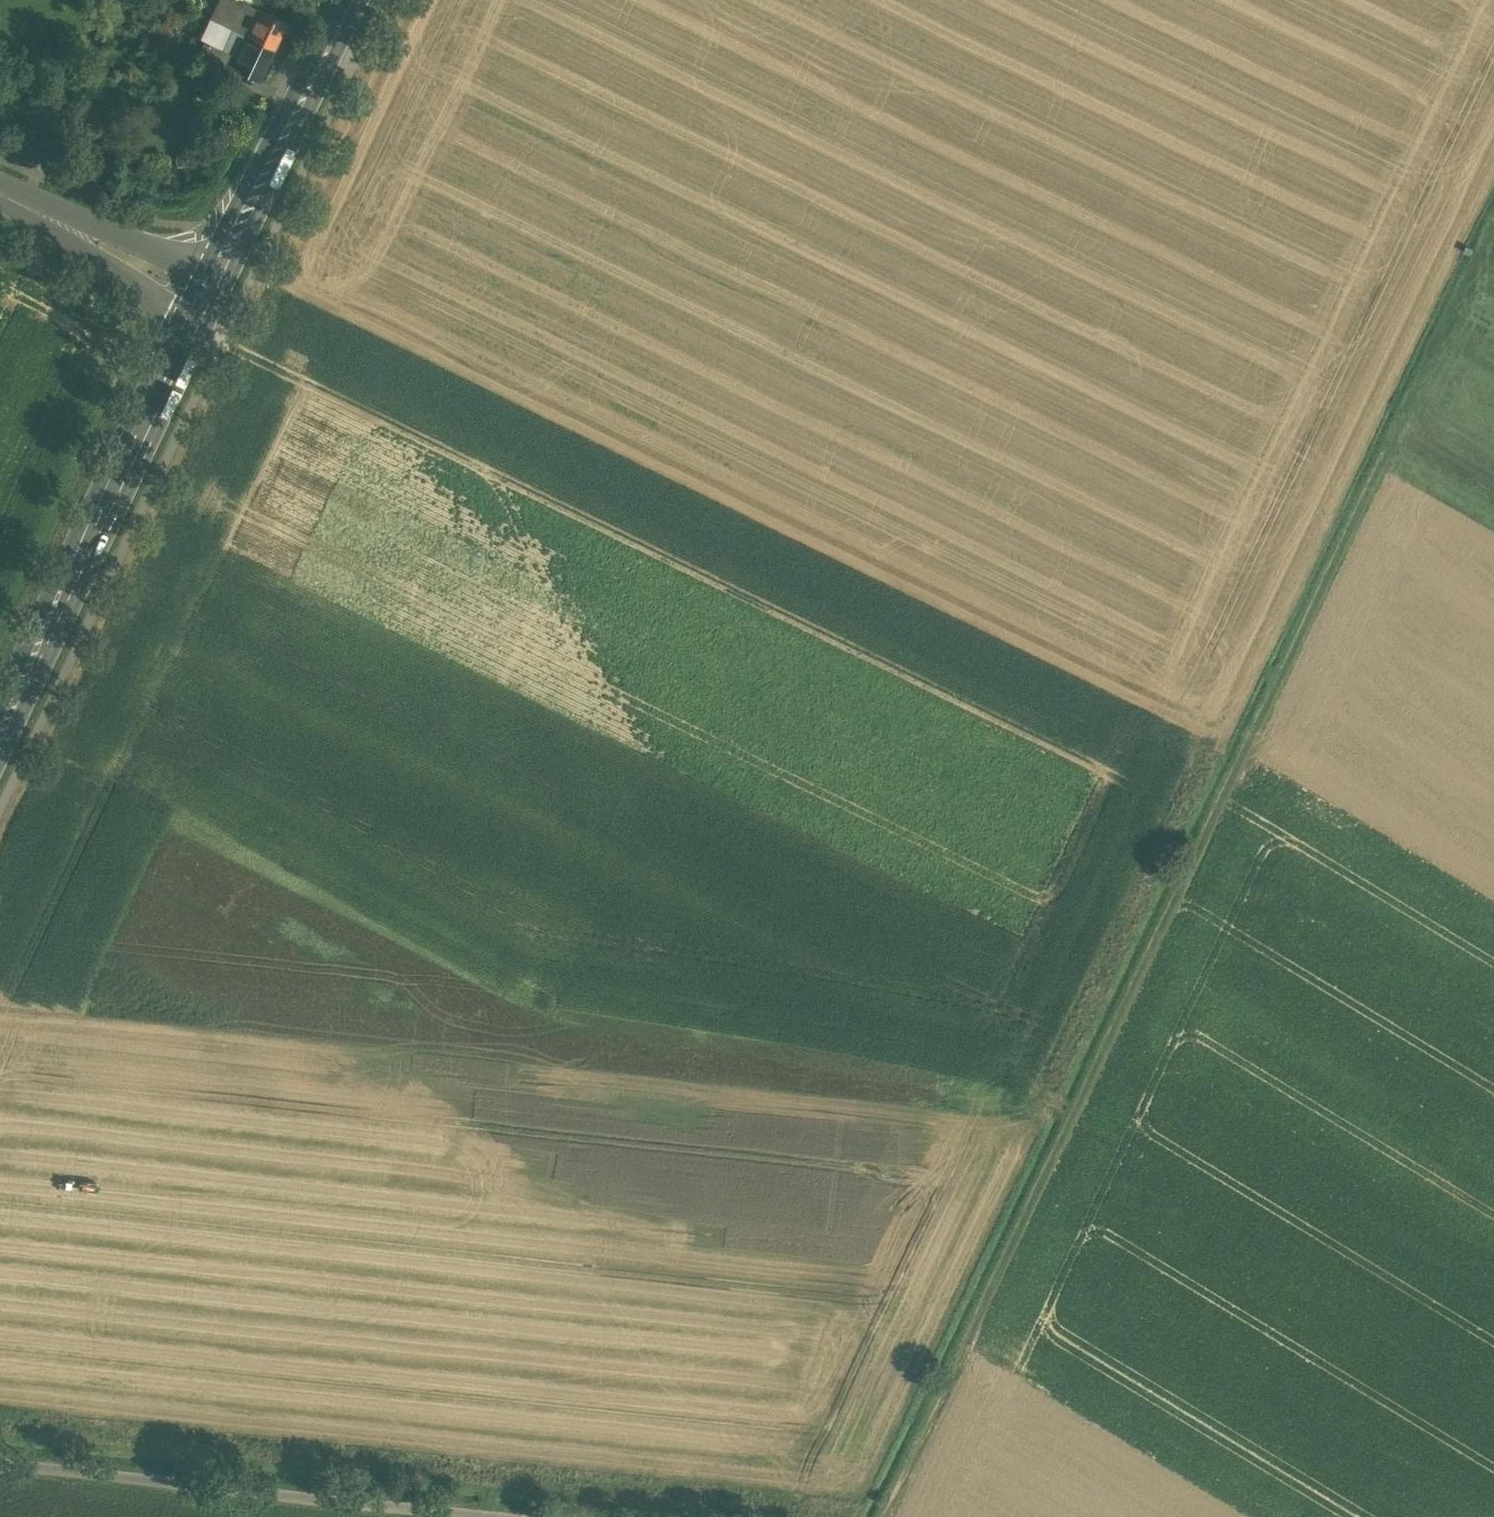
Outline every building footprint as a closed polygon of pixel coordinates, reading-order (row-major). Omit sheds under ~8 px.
[(213,20),(228,27),(229,27),(241,2),(237,0),(222,0),(213,20)] [(256,7),(242,1),(241,2),(229,27),(271,47),(284,20),(256,7)] [(228,27),(213,20),(204,39),(206,40),(206,39),(211,42),(220,46),(228,27)] [(229,27),(220,46),(215,57),(229,64),(257,77),(271,47),(229,27)] [(220,46),(211,42),(201,64),(225,75),(229,64),(215,57),(220,46)]
